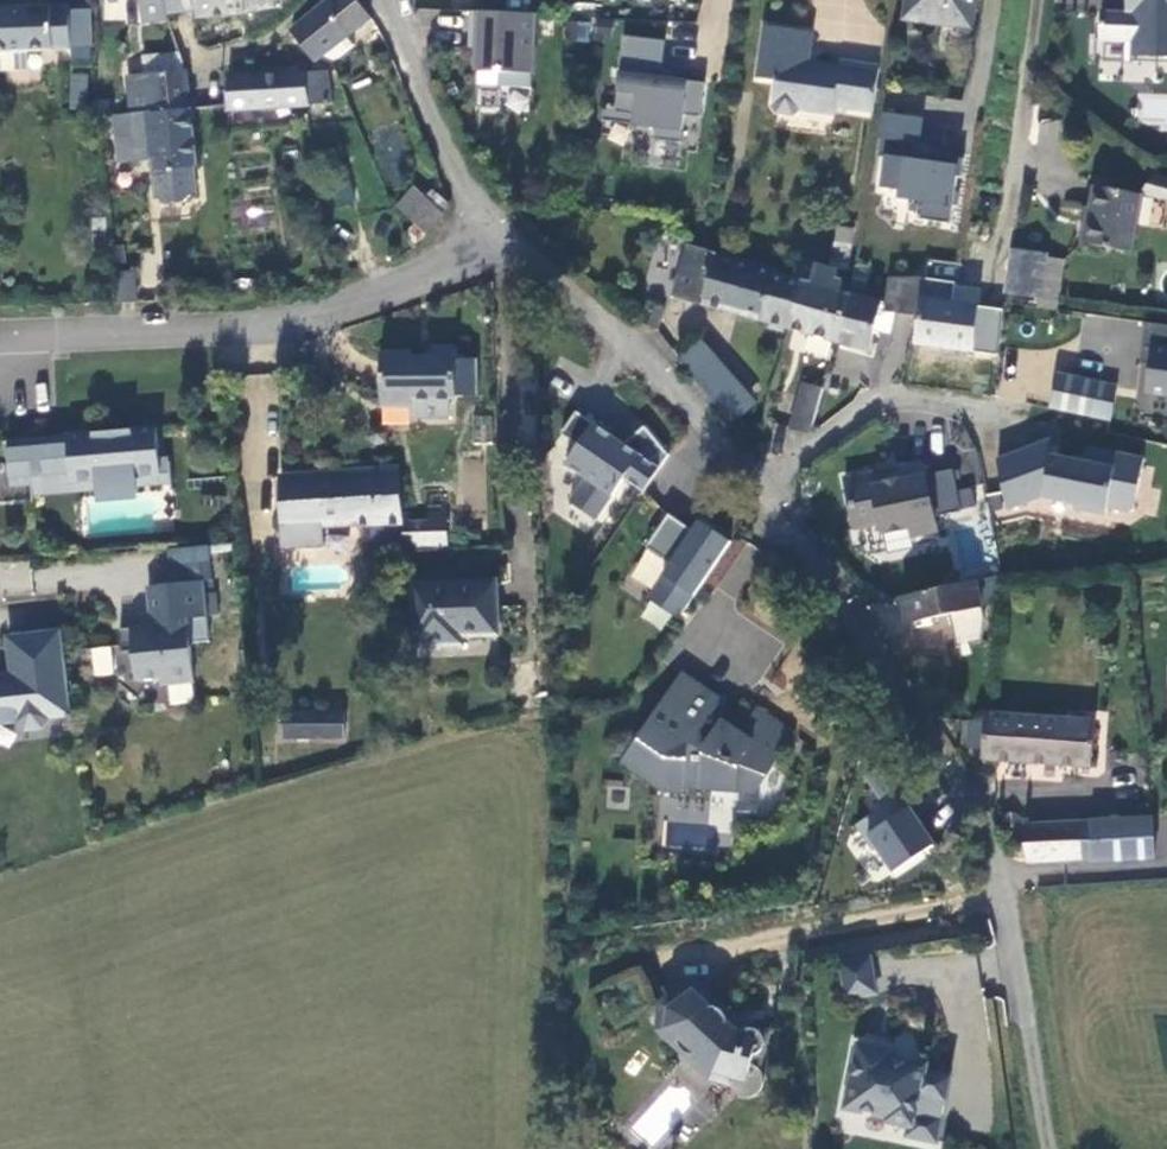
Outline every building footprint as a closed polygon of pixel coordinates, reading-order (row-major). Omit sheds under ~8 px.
[(68,0),(0,4),(0,47),(30,46),(71,43),(71,42),(69,6),(68,0)] [(168,18),(166,11),(165,0),(138,0),(141,20),(168,18)] [(193,7),(193,0),(165,0),(166,11),(193,7)] [(193,7),(194,11),(245,6),(245,0),(193,0),(193,7)] [(370,20),(357,0),(335,0),(296,34),(297,37),(319,63),(328,56),(349,38),(370,20)] [(731,0),(701,0),(696,55),(726,58),(731,0)] [(906,22),(974,33),(979,0),(910,0),(906,22)] [(1129,2),(1136,2),(1136,13),(1103,12),(1102,40),(1135,41),(1135,45),(1160,45),(1166,52),(1166,57),(1166,0),(1129,0),(1129,2)] [(90,5),(69,6),(71,42),(92,40),(90,5)] [(542,14),(478,10),(477,32),(486,33),(485,47),(483,69),(507,71),(506,86),(538,88),(542,14)] [(588,41),(591,22),(569,20),(567,39),(588,41)] [(876,109),(882,67),(843,61),(842,66),(816,62),(815,67),(808,66),(813,32),(767,25),(760,76),(778,79),(774,103),(779,110),(794,112),(801,107),(836,112),(838,103),(876,109)] [(486,33),(477,32),(476,46),(485,47),(486,33)] [(666,40),(624,35),(614,110),(613,111),(633,114),(632,122),(654,125),(652,139),(679,143),(683,115),(700,118),(704,83),(660,77),(666,40)] [(354,47),(349,38),(328,56),(336,62),(354,47)] [(0,47),(0,64),(30,63),(30,46),(0,47)] [(141,55),(144,74),(184,71),(178,52),(141,55)] [(507,71),(483,69),(482,96),(506,98),(506,86),(507,71)] [(194,162),(184,71),(144,74),(126,75),(132,111),(112,112),(115,137),(132,135),(136,161),(157,158),(161,195),(164,194),(168,201),(184,200),(188,194),(194,192),(191,163),(194,162)] [(327,72),(225,73),(228,110),(328,107),(327,72)] [(68,107),(86,107),(87,73),(69,73),(68,107)] [(943,110),(909,105),(903,145),(938,150),(943,110)] [(602,108),(600,118),(632,122),(633,114),(613,111),(614,110),(602,108)] [(119,163),(136,161),(132,135),(115,137),(119,163)] [(1156,168),(1145,198),(1166,202),(1166,173),(1156,168)] [(397,197),(426,231),(446,215),(417,180),(397,197)] [(1132,256),(1145,198),(1101,190),(1094,227),(1089,226),(1086,248),(1132,256)] [(852,256),(856,226),(841,224),(836,254),(852,256)] [(676,293),(793,326),(811,261),(801,258),(796,278),(778,273),(779,270),(691,244),(676,293)] [(1038,293),(1037,308),(1057,311),(1064,259),(1045,256),(1045,253),(1013,249),(1006,289),(1038,293)] [(793,326),(841,339),(852,290),(843,286),(845,278),(837,275),(838,269),(811,261),(793,326)] [(136,274),(118,276),(120,304),(138,303),(136,274)] [(897,305),(925,305),(926,296),(927,278),(893,277),(889,300),(888,305),(897,305)] [(881,305),(888,305),(889,300),(852,290),(841,339),(873,348),(877,324),(881,305)] [(921,344),(1003,350),(1005,304),(926,296),(925,305),(921,344)] [(663,307),(644,301),(639,315),(658,322),(663,307)] [(893,326),(897,305),(888,305),(881,305),(877,324),(893,326)] [(1148,323),(1144,348),(1154,349),(1152,365),(1148,393),(1166,395),(1166,325),(1148,323)] [(750,396),(706,343),(687,359),(730,412),(750,396)] [(407,406),(407,417),(444,417),(444,398),(451,398),(451,395),(472,395),(472,359),(451,359),(450,346),(427,346),(427,356),(407,357),(407,352),(376,352),(377,407),(407,406)] [(1154,349),(1144,348),(1142,364),(1152,365),(1154,349)] [(1120,387),(1060,375),(1053,409),(1113,421),(1120,387)] [(799,428),(821,432),(831,386),(809,381),(799,428)] [(576,413),(561,436),(578,447),(565,466),(585,480),(569,503),(596,521),(639,458),(659,471),(668,457),(644,428),(625,446),(576,413)] [(154,432),(4,445),(8,491),(28,490),(96,484),(93,454),(129,451),(132,481),(158,479),(157,466),(154,432)] [(1046,445),(998,460),(1006,510),(1042,499),(1075,507),(1074,512),(1104,519),(1106,512),(1129,517),(1133,515),(1145,465),(1088,451),(1085,466),(1058,459),(1055,450),(1046,445)] [(129,451),(93,454),(96,484),(28,490),(29,500),(169,489),(167,465),(157,466),(158,479),(132,481),(129,451)] [(940,536),(924,465),(899,471),(902,485),(888,488),(885,475),(847,482),(856,532),(882,527),(885,537),(912,532),(914,542),(940,536)] [(973,507),(973,487),(955,488),(954,468),(934,468),(936,508),(973,507)] [(324,527),(368,525),(368,472),(321,473),(324,527)] [(368,525),(401,523),(401,517),(403,472),(368,472),(368,525)] [(324,549),(324,527),(321,473),(282,474),(284,549),(324,549)] [(447,551),(444,513),(428,514),(428,522),(430,552),(447,551)] [(668,516),(645,549),(670,566),(646,600),(677,621),(730,544),(699,523),(692,533),(668,516)] [(409,523),(401,523),(400,555),(430,552),(428,522),(409,523)] [(497,582),(412,586),(416,646),(464,644),(464,637),(498,635),(497,582)] [(974,585),(901,601),(905,623),(979,607),(974,585)] [(146,592),(149,626),(144,632),(117,635),(119,657),(131,656),(134,686),(159,684),(160,690),(192,687),(188,652),(193,648),(207,646),(201,586),(146,592)] [(10,681),(0,682),(0,725),(16,723),(17,730),(25,736),(41,734),(47,726),(46,723),(70,720),(59,638),(6,645),(10,681)] [(111,645),(90,647),(93,676),(114,674),(111,645)] [(680,679),(624,769),(664,795),(666,792),(681,797),(687,789),(755,793),(785,745),(747,720),(740,730),(708,711),(714,700),(680,679)] [(747,720),(714,700),(708,711),(740,730),(747,720)] [(755,707),(747,720),(785,745),(794,732),(755,707)] [(322,739),(324,714),(282,712),(281,737),(322,739)] [(324,714),(322,739),(342,739),(343,714),(324,714)] [(1091,766),(1094,724),(987,717),(986,722),(969,724),(968,748),(985,749),(985,760),(1091,766)] [(1028,780),(1005,777),(1002,806),(1025,808),(1028,780)] [(853,826),(889,874),(933,841),(896,793),(853,826)] [(1103,821),(1077,823),(1078,859),(1088,862),(1149,858),(1148,817),(1103,819),(1103,821)] [(1023,863),(1078,859),(1077,823),(1021,826),(1023,863)] [(879,956),(850,961),(855,996),(885,991),(879,956)] [(770,1070),(781,1035),(765,1031),(762,1033),(759,1034),(757,1035),(753,1035),(750,1034),(749,1033),(747,1032),(746,1031),(745,1030),(743,1027),(743,1024),(743,1022),(744,1017),(726,1001),(725,1004),(706,986),(678,1004),(685,1018),(678,1025),(692,1039),(693,1045),(694,1048),(696,1051),(698,1053),(701,1055),(705,1056),(708,1057),(711,1057),(729,1074),(743,1077),(742,1078),(742,1080),(742,1084),(743,1089),(744,1091),(746,1093),(747,1094),(750,1096),(755,1098),(757,1099),(760,1099),(764,1098),(767,1097),(770,1094),(772,1092),(774,1090),(775,1088),(776,1083),(775,1079),(774,1075),(772,1072),(770,1070)] [(754,1028),(744,1017),(743,1022),(743,1024),(743,1027),(745,1030),(746,1031),(747,1032),(749,1033),(750,1034),(753,1035),(757,1035),(759,1034),(762,1033),(765,1031),(754,1028)] [(901,1053),(869,1046),(857,1105),(899,1113),(898,1118),(919,1122),(917,1133),(945,1139),(957,1076),(931,1071),(932,1065),(900,1058),(901,1053)]
